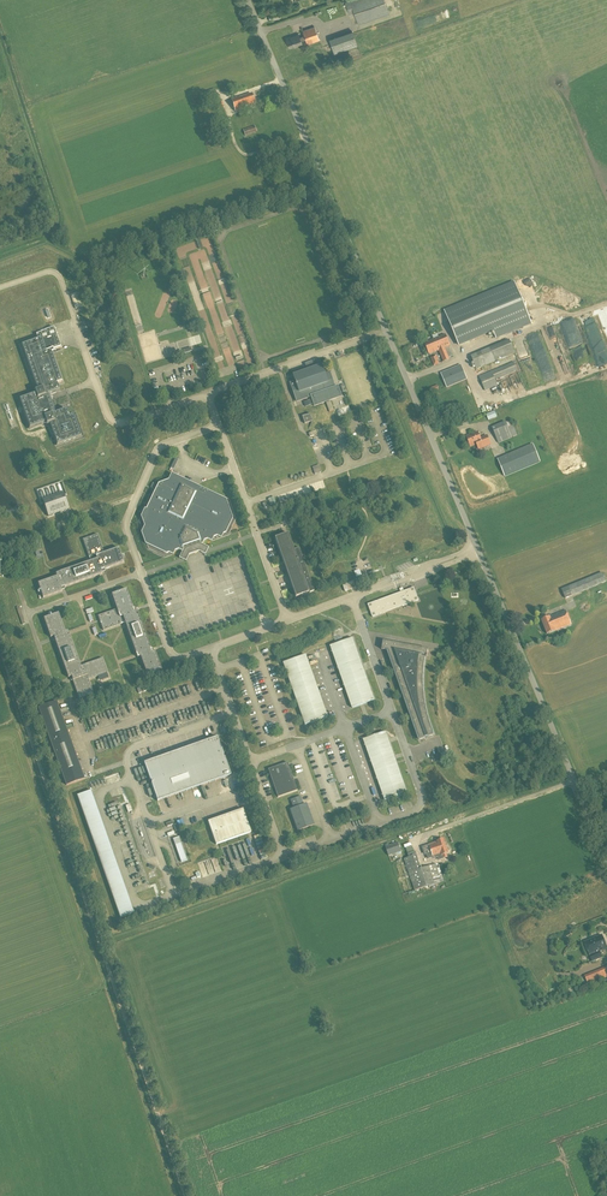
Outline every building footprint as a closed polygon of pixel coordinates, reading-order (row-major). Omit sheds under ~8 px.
[(385,0),(349,0),(345,2),(349,15),(354,13),(358,25),(390,14),(385,0)] [(319,40),(314,27),(302,31),(304,36),(300,37),(299,35),(286,39),(289,48),(302,43),(301,41),(305,39),(306,41),(307,44),(312,42),(319,40)] [(334,54),(357,46),(352,32),(329,40),(334,54)] [(211,102),(218,99),(215,89),(207,91),(211,102)] [(255,103),(252,93),(239,98),(238,97),(231,99),(235,111),(242,109),(242,108),(255,103)] [(225,101),(218,103),(220,110),(227,107),(225,101)] [(213,140),(227,135),(224,125),(210,130),(213,140)] [(245,136),(257,132),(255,125),(243,130),(245,136)] [(530,319),(522,302),(514,281),(444,310),(452,329),(459,345),(493,331),(496,339),(532,324),(530,319)] [(70,295),(75,309),(82,307),(77,293),(70,295)] [(56,411),(50,395),(60,392),(57,383),(63,381),(53,353),(54,352),(53,350),(61,347),(54,328),(36,334),(38,339),(22,345),(38,390),(35,391),(36,393),(20,399),(30,428),(46,422),(47,424),(48,424),(56,447),(83,438),(75,414),(69,416),(66,408),(56,411)] [(450,346),(445,334),(433,339),(433,340),(425,344),(429,354),(437,350),(438,351),(439,351),(444,362),(450,360),(450,359),(449,358),(445,348),(450,346)] [(495,365),(504,361),(503,358),(515,353),(510,340),(471,356),(476,369),(494,362),(495,365)] [(547,382),(558,378),(548,352),(539,356),(537,352),(540,351),(538,346),(534,348),(547,382)] [(434,366),(439,363),(436,356),(431,358),(434,366)] [(314,406),(315,406),(314,406),(341,397),(338,387),(335,388),(332,381),(329,373),(324,375),(321,366),(319,359),(305,364),(307,371),(293,376),(295,382),(290,383),(297,402),(311,397),(314,406)] [(485,391),(498,386),(495,380),(517,370),(514,362),(479,377),(485,391)] [(461,365),(441,373),(447,388),(467,379),(461,365)] [(489,420),(494,418),(497,417),(495,411),(486,414),(489,420)] [(304,424),(312,421),(310,414),(302,417),(304,424)] [(517,435),(511,420),(506,422),(506,421),(491,427),(498,443),(512,437),(517,435)] [(480,438),(478,432),(466,437),(470,447),(476,444),(478,449),(491,444),(487,435),(480,438)] [(515,452),(498,459),(505,476),(540,462),(533,444),(515,452)] [(321,472),(319,465),(312,468),(315,475),(321,472)] [(145,509),(141,517),(144,526),(141,533),(145,544),(166,554),(169,553),(173,555),(175,551),(178,550),(182,552),(179,558),(186,561),(189,555),(199,552),(205,555),(209,548),(202,545),(204,541),(207,540),(212,542),(214,537),(217,536),(221,538),(223,534),(226,533),(233,518),(226,500),(171,474),(168,480),(158,484),(146,509),(145,509)] [(65,495),(43,503),(48,517),(69,509),(65,495)] [(104,553),(97,535),(91,537),(91,538),(90,538),(89,537),(83,540),(89,557),(92,560),(92,561),(55,574),(56,577),(38,584),(40,590),(41,590),(41,591),(41,592),(43,598),(62,592),(61,588),(102,574),(101,571),(124,563),(121,556),(120,555),(121,555),(119,548),(104,553)] [(286,537),(285,535),(275,538),(284,564),(286,565),(287,569),(286,569),(286,570),(288,574),(288,575),(289,575),(290,575),(291,579),(290,581),(294,594),(297,594),(298,597),(314,591),(299,548),(294,550),(289,536),(286,537)] [(565,598),(606,582),(602,572),(561,589),(565,598)] [(345,592),(346,591),(355,588),(353,582),(342,586),(345,592)] [(134,612),(126,590),(120,592),(120,593),(119,593),(118,592),(112,595),(117,610),(98,616),(100,623),(101,623),(101,624),(103,631),(120,625),(122,622),(124,621),(137,658),(140,657),(147,676),(154,673),(155,672),(155,673),(162,670),(155,651),(152,652),(137,611),(134,612)] [(396,594),(368,604),(372,617),(419,600),(416,594),(415,594),(413,590),(401,594),(399,594),(396,595),(396,594)] [(556,631),(571,624),(566,610),(550,616),(550,617),(541,620),(547,634),(556,630),(556,631)] [(59,613),(44,618),(51,638),(54,637),(68,678),(71,677),(73,681),(79,699),(94,694),(89,679),(108,673),(102,658),(80,666),(68,631),(65,632),(59,613)] [(353,638),(330,646),(352,708),(375,700),(353,638)] [(427,656),(428,650),(383,642),(392,652),(391,658),(420,740),(434,735),(430,725),(429,721),(428,719),(427,715),(426,710),(425,705),(424,702),(419,703),(418,699),(418,697),(417,693),(423,692),(423,691),(423,688),(423,683),(423,681),(423,679),(423,675),(423,673),(424,670),(424,668),(424,666),(425,662),(425,661),(425,658),(427,658),(422,657),(423,655),(427,656)] [(306,655),(283,663),(304,725),(327,717),(306,655)] [(66,786),(85,779),(57,701),(38,708),(66,786)] [(408,793),(386,731),(363,740),(385,802),(408,793)] [(224,758),(223,756),(223,755),(217,738),(144,764),(150,781),(151,781),(152,784),(151,784),(157,801),(231,776),(224,758)] [(297,791),(297,790),(287,763),(268,770),(278,798),(297,791)] [(77,796),(120,918),(134,913),(91,791),(77,796)] [(303,805),(300,797),(290,800),(292,805),(293,809),(290,810),(297,831),(314,825),(306,804),(303,805)] [(216,845),(251,833),(243,810),(208,822),(216,845)] [(181,863),(187,860),(179,837),(173,839),(181,863)] [(448,853),(444,839),(437,841),(429,844),(433,858),(441,855),(442,855),(443,859),(448,857),(447,853),(448,853)] [(398,842),(386,847),(387,850),(389,856),(401,851),(399,845),(398,842)] [(420,869),(415,855),(404,859),(415,890),(435,884),(444,881),(439,866),(437,867),(436,864),(435,860),(432,861),(433,865),(420,869)] [(603,957),(600,951),(606,948),(602,935),(584,942),(589,956),(592,962),(603,957)] [(606,977),(606,966),(584,976),(588,985),(606,977)]
